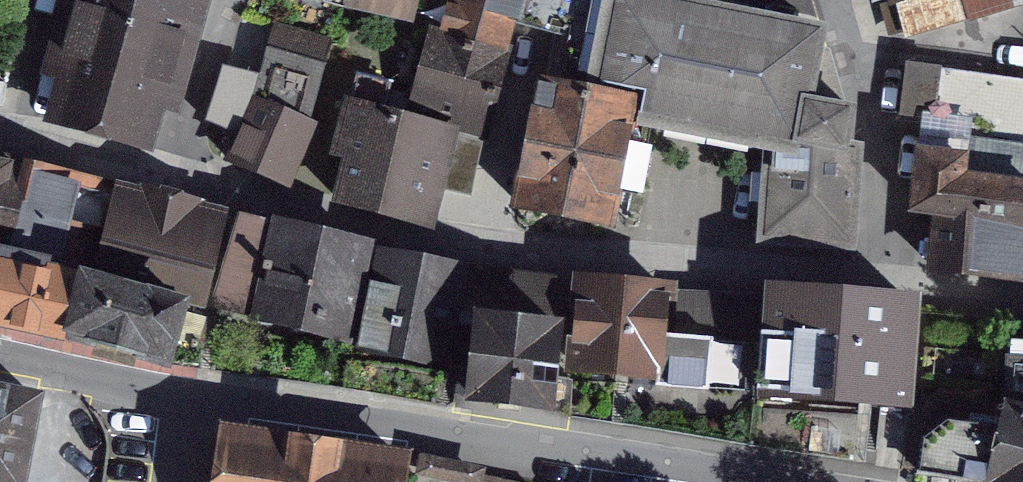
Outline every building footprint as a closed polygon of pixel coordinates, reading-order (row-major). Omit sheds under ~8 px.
[(54,72),(65,75),(54,117),(150,141),(159,104),(175,108),(203,0),(73,0),(54,72)] [(347,1),(411,16),(415,0),(347,0),(347,1)] [(448,29),(514,44),(524,0),(455,0),(448,29)] [(770,0),(618,0),(608,65),(657,81),(655,108),(784,126),(867,145),(868,106),(843,96),(847,18),(770,0)] [(933,41),(983,32),(982,2),(989,0),(916,0),(933,41)] [(277,29),(265,91),(237,154),(282,175),(316,105),(327,44),(277,29)] [(426,34),(402,120),(449,133),(480,142),(504,56),(426,34)] [(925,56),(918,204),(960,209),(958,253),(1022,260),(1022,68),(925,56)] [(248,80),(226,73),(209,124),(232,132),(248,80)] [(632,103),(546,85),(521,205),(607,223),(632,103)] [(402,120),(351,108),(328,195),(426,221),(449,133),(402,120)] [(867,145),(784,126),(770,231),(856,239),(867,145)] [(0,164),(0,237),(8,239),(22,168),(0,164)] [(8,239),(96,262),(114,190),(22,168),(8,239)] [(217,216),(114,190),(96,262),(199,288),(217,216)] [(368,250),(243,224),(229,295),(262,302),(260,311),(351,330),(368,250)] [(520,278),(384,252),(367,344),(447,360),(460,293),(515,303),(520,278)] [(0,257),(0,323),(60,337),(74,274),(0,257)] [(182,303),(86,278),(71,337),(167,362),(182,303)] [(664,291),(597,284),(588,371),(705,383),(710,342),(659,337),(664,291)] [(922,299),(768,287),(760,393),(914,405),(922,299)] [(568,334),(482,322),(472,395),(557,407),(568,334)] [(0,391),(0,481),(21,481),(37,398),(0,391)] [(1005,431),(952,424),(928,439),(923,473),(988,481),(1022,481),(1022,411),(1011,408),(1005,431)] [(219,481),(407,481),(410,468),(225,441),(219,481)]
